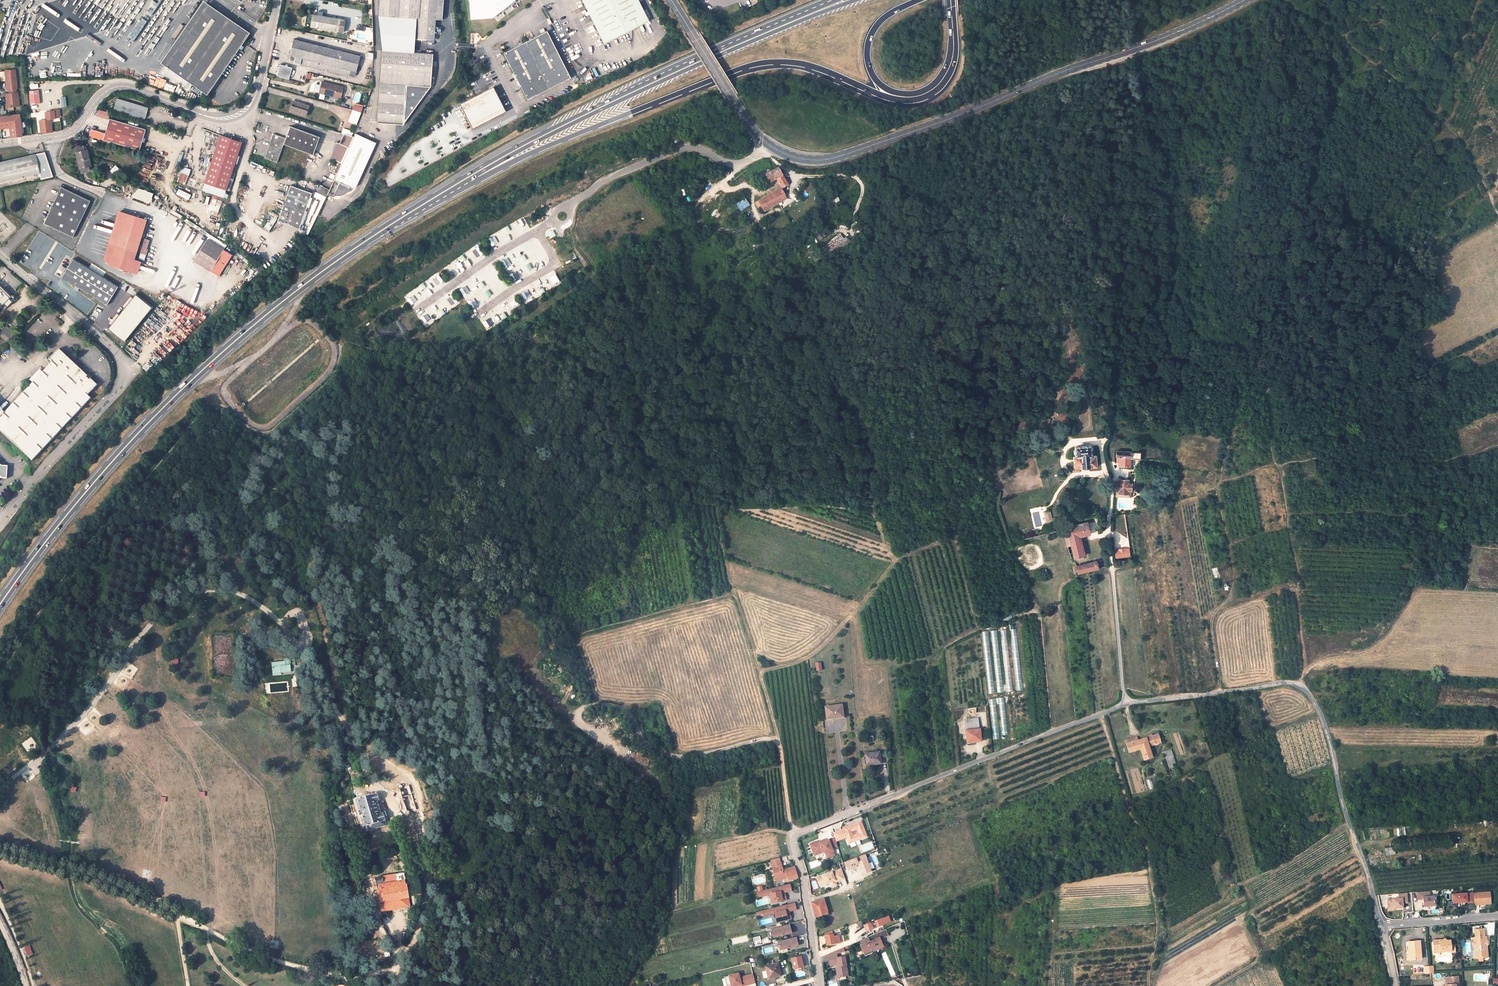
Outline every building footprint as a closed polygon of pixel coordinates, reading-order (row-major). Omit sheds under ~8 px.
[(160,61),(207,93),(249,31),(203,0),(160,61)] [(414,0),(378,0),(377,15),(379,15),(382,51),(410,53),(414,53),(415,39),(417,18),(413,18),(414,0)] [(413,18),(417,18),(415,39),(434,40),(435,19),(441,20),(442,12),(441,12),(442,0),(414,0),(413,18)] [(472,20),(494,18),(518,0),(470,0),(472,20)] [(603,42),(648,19),(638,0),(581,0),(603,42)] [(318,15),(307,13),(305,26),(326,29),(328,17),(322,16),(318,15)] [(337,19),(328,17),(326,29),(335,31),(341,32),(343,20),(337,19)] [(548,31),(503,53),(527,99),(571,76),(548,31)] [(294,39),(290,55),(291,55),(290,59),(290,60),(294,61),(294,62),(349,76),(350,74),(355,75),(360,56),(294,39)] [(406,84),(410,53),(382,51),(380,90),(405,96),(406,84)] [(432,73),(433,54),(414,53),(410,53),(406,84),(431,86),(432,73)] [(291,79),(294,67),(280,63),(277,75),(291,79)] [(6,71),(7,80),(16,80),(15,70),(6,71)] [(166,89),(174,92),(178,82),(170,79),(166,89)] [(16,80),(7,80),(8,89),(11,89),(11,93),(6,94),(7,107),(13,106),(19,106),(17,93),(16,93),(15,88),(17,88),(16,80)] [(342,92),(344,86),(322,81),(321,87),(326,88),(325,94),(334,96),(336,90),(342,92)] [(403,124),(431,86),(406,84),(405,96),(403,124)] [(491,88),(457,103),(468,128),(503,113),(496,96),(494,96),(491,88)] [(38,90),(29,91),(31,105),(40,104),(38,90)] [(377,122),(403,124),(405,96),(380,90),(377,122)] [(144,120),(147,108),(117,99),(114,111),(144,120)] [(293,101),(289,111),(306,116),(309,106),(293,101)] [(54,118),(54,117),(60,116),(59,110),(54,110),(54,111),(46,112),(47,119),(39,120),(41,133),(51,132),(50,124),(50,120),(50,119),(54,118)] [(108,119),(110,113),(98,110),(96,116),(108,119)] [(353,110),(348,121),(356,125),(361,112),(353,110)] [(0,117),(0,123),(1,129),(8,128),(8,126),(10,126),(9,118),(8,116),(0,117)] [(20,116),(9,118),(10,126),(11,137),(22,136),(20,116)] [(89,136),(139,150),(145,129),(110,119),(105,133),(91,129),(89,136)] [(273,134),(264,158),(277,163),(283,144),(313,155),(319,137),(290,126),(285,138),(273,134)] [(375,142),(355,133),(353,136),(348,147),(341,162),(341,163),(335,175),(329,189),(326,195),(334,198),(336,195),(337,195),(338,195),(340,195),(342,195),(344,195),(346,194),(347,193),(348,192),(349,191),(350,189),(350,187),(354,189),(357,186),(375,142)] [(348,147),(353,136),(351,136),(344,134),(339,143),(336,142),(329,157),(341,162),(348,147)] [(232,181),(235,173),(232,172),(241,143),(221,135),(205,183),(202,190),(223,197),(226,190),(229,180),(232,181)] [(83,145),(75,147),(81,173),(89,171),(88,166),(91,166),(87,150),(84,150),(83,145)] [(40,173),(36,154),(0,162),(0,182),(40,173)] [(335,175),(341,163),(334,160),(330,163),(329,165),(330,170),(333,172),(332,174),(335,175)] [(114,173),(120,169),(117,165),(111,169),(114,173)] [(190,170),(180,166),(175,180),(185,184),(190,170)] [(782,174),(778,167),(766,174),(770,181),(776,178),(782,187),(787,184),(783,177),(782,174)] [(312,193),(290,185),(277,221),(299,228),(312,193)] [(326,195),(329,189),(320,185),(317,192),(326,196),(326,195)] [(90,201),(62,187),(44,223),(73,237),(90,201)] [(758,200),(762,207),(784,194),(780,188),(758,200)] [(143,190),(138,189),(132,195),(133,196),(132,198),(145,203),(149,205),(151,200),(150,200),(152,194),(146,192),(144,190),(143,190)] [(188,200),(191,195),(178,189),(176,194),(188,200)] [(784,194),(762,207),(764,210),(786,198),(784,194)] [(735,204),(739,211),(749,205),(745,198),(735,204)] [(132,267),(114,262),(110,259),(124,216),(145,223),(146,219),(120,211),(105,259),(111,265),(135,272),(139,261),(134,260),(132,267)] [(145,223),(124,216),(110,259),(114,262),(132,267),(134,260),(141,236),(145,223)] [(265,228),(270,231),(273,224),(267,222),(265,228)] [(226,226),(222,239),(230,242),(234,229),(226,226)] [(216,238),(210,235),(194,260),(218,276),(232,254),(222,248),(224,244),(216,238)] [(147,249),(146,248),(148,239),(143,238),(142,244),(140,243),(138,249),(140,250),(139,250),(139,252),(140,253),(138,258),(144,260),(145,254),(147,249)] [(840,244),(835,238),(812,255),(816,261),(840,244)] [(106,305),(118,286),(73,258),(62,277),(106,305)] [(11,296),(0,285),(0,307),(11,296)] [(12,331),(9,329),(7,326),(2,330),(5,333),(8,336),(10,338),(15,334),(12,331)] [(43,373),(33,383),(4,414),(0,418),(0,431),(32,461),(91,399),(88,396),(98,385),(91,379),(90,381),(87,378),(88,377),(64,354),(55,354),(49,359),(53,363),(43,373)] [(30,380),(33,383),(43,373),(40,370),(30,380)] [(1081,468),(1089,467),(1096,467),(1095,455),(1091,456),(1090,446),(1074,447),(1075,457),(1073,457),(1074,468),(1081,468)] [(1130,466),(1130,458),(1140,459),(1140,452),(1116,451),(1116,457),(1119,457),(1119,462),(1119,466),(1130,466)] [(1131,491),(1131,484),(1128,484),(1128,480),(1120,480),(1119,481),(1119,483),(1117,483),(1116,483),(1116,490),(1131,491)] [(1046,523),(1052,522),(1050,511),(1044,513),(1046,523)] [(1066,529),(1071,545),(1074,558),(1083,556),(1078,536),(1089,533),(1087,524),(1082,525),(1074,527),(1066,529)] [(1095,561),(1076,566),(1078,573),(1095,569),(1097,568),(1095,561)] [(285,661),(274,662),(275,662),(278,673),(292,672),(291,665),(295,664),(295,657),(285,658),(285,661)] [(825,707),(827,719),(843,717),(841,705),(825,707)] [(978,722),(965,724),(967,743),(980,741),(978,722)] [(1138,741),(1141,749),(1144,760),(1152,757),(1149,746),(1161,742),(1158,734),(1153,736),(1152,735),(1149,736),(1149,737),(1138,741)] [(1141,749),(1138,741),(1127,744),(1129,752),(1141,749)] [(879,752),(865,754),(866,764),(875,763),(875,765),(881,764),(879,752)] [(404,814),(405,814),(406,813),(406,812),(413,810),(407,784),(400,786),(399,785),(398,785),(397,785),(397,786),(397,787),(397,788),(399,789),(405,811),(404,811),(403,812),(403,813),(404,814)] [(356,802),(362,827),(367,825),(369,831),(386,826),(382,813),(381,814),(377,801),(379,801),(376,794),(355,799),(356,802)] [(841,830),(832,834),(833,839),(834,842),(845,838),(847,844),(865,837),(859,822),(841,829),(841,830)] [(817,842),(809,845),(811,852),(815,851),(816,854),(821,853),(823,854),(825,858),(832,855),(830,849),(836,847),(834,842),(833,839),(824,842),(818,844),(817,842)] [(864,855),(844,863),(847,871),(856,867),(855,865),(857,864),(858,867),(859,866),(860,869),(859,871),(861,875),(870,872),(869,870),(867,864),(865,860),(866,860),(864,855)] [(781,865),(772,867),(773,873),(775,878),(786,875),(787,878),(788,880),(798,878),(794,867),(783,870),(781,865)] [(840,870),(816,879),(819,887),(829,883),(831,888),(836,886),(835,883),(844,880),(840,870)] [(380,903),(408,898),(406,883),(405,883),(403,872),(375,878),(380,903)] [(789,884),(757,892),(758,897),(769,894),(771,903),(786,899),(784,894),(783,894),(783,892),(791,890),(791,889),(789,884)] [(1417,900),(1422,900),(1423,907),(1433,907),(1432,897),(1429,898),(1429,892),(1416,893),(1417,900)] [(1490,892),(1473,893),(1473,898),(1474,905),(1474,906),(1491,905),(1490,892)] [(1452,895),(1452,904),(1461,903),(1467,902),(1466,898),(1473,898),(1473,893),(1452,895)] [(1393,895),(1393,900),(1386,900),(1387,905),(1392,905),(1392,908),(1402,907),(1401,902),(1406,902),(1406,894),(1393,895)] [(380,903),(381,911),(410,906),(408,898),(380,903)] [(1467,902),(1461,903),(1461,906),(1465,906),(1465,904),(1467,904),(1467,905),(1474,905),(1473,898),(1466,898),(1467,902)] [(823,899),(811,903),(815,917),(827,914),(823,899)] [(794,903),(762,911),(763,916),(774,913),(776,922),(791,918),(789,913),(788,913),(788,912),(796,909),(794,903)] [(876,925),(877,927),(890,921),(888,916),(874,921),(875,922),(876,925)] [(872,922),(863,925),(866,932),(873,929),(872,926),(871,924),(872,923),(872,922)] [(789,924),(771,929),(773,937),(791,933),(789,924)] [(886,929),(878,932),(880,937),(878,938),(879,940),(880,939),(889,936),(886,929)] [(1477,950),(1477,958),(1487,957),(1487,948),(1486,947),(1488,944),(1488,941),(1486,940),(1486,937),(1484,937),(1484,929),(1475,929),(1475,937),(1474,937),(1474,941),(1473,942),(1473,944),(1475,947),(1474,948),(1475,950),(1477,950)] [(827,945),(835,944),(834,937),(832,931),(824,934),(827,945)] [(862,945),(860,946),(865,956),(872,953),(871,951),(883,945),(880,939),(879,940),(878,938),(880,937),(878,932),(873,935),(875,939),(870,941),(868,937),(860,940),(862,945)] [(795,937),(777,942),(779,950),(797,946),(795,937)] [(1440,949),(1440,952),(1451,951),(1451,952),(1455,952),(1454,945),(1450,945),(1450,941),(1446,941),(1444,939),(1443,941),(1440,942),(1439,940),(1433,941),(1433,950),(1440,949)] [(1410,950),(1411,959),(1420,958),(1419,940),(1408,941),(1409,951),(1410,950)] [(828,954),(829,960),(837,959),(837,958),(836,951),(828,954)] [(791,969),(802,966),(799,955),(788,958),(791,969)] [(837,959),(829,960),(830,966),(835,965),(837,978),(848,976),(845,956),(837,958),(837,959)] [(765,966),(768,979),(781,976),(778,963),(765,966)] [(724,977),(726,983),(730,982),(731,985),(739,985),(738,985),(743,984),(743,985),(750,983),(748,975),(741,977),(740,973),(729,976),(729,975),(724,977)] [(1455,984),(1458,984),(1458,976),(1448,977),(1448,984),(1445,985),(1455,985),(1455,984)]
